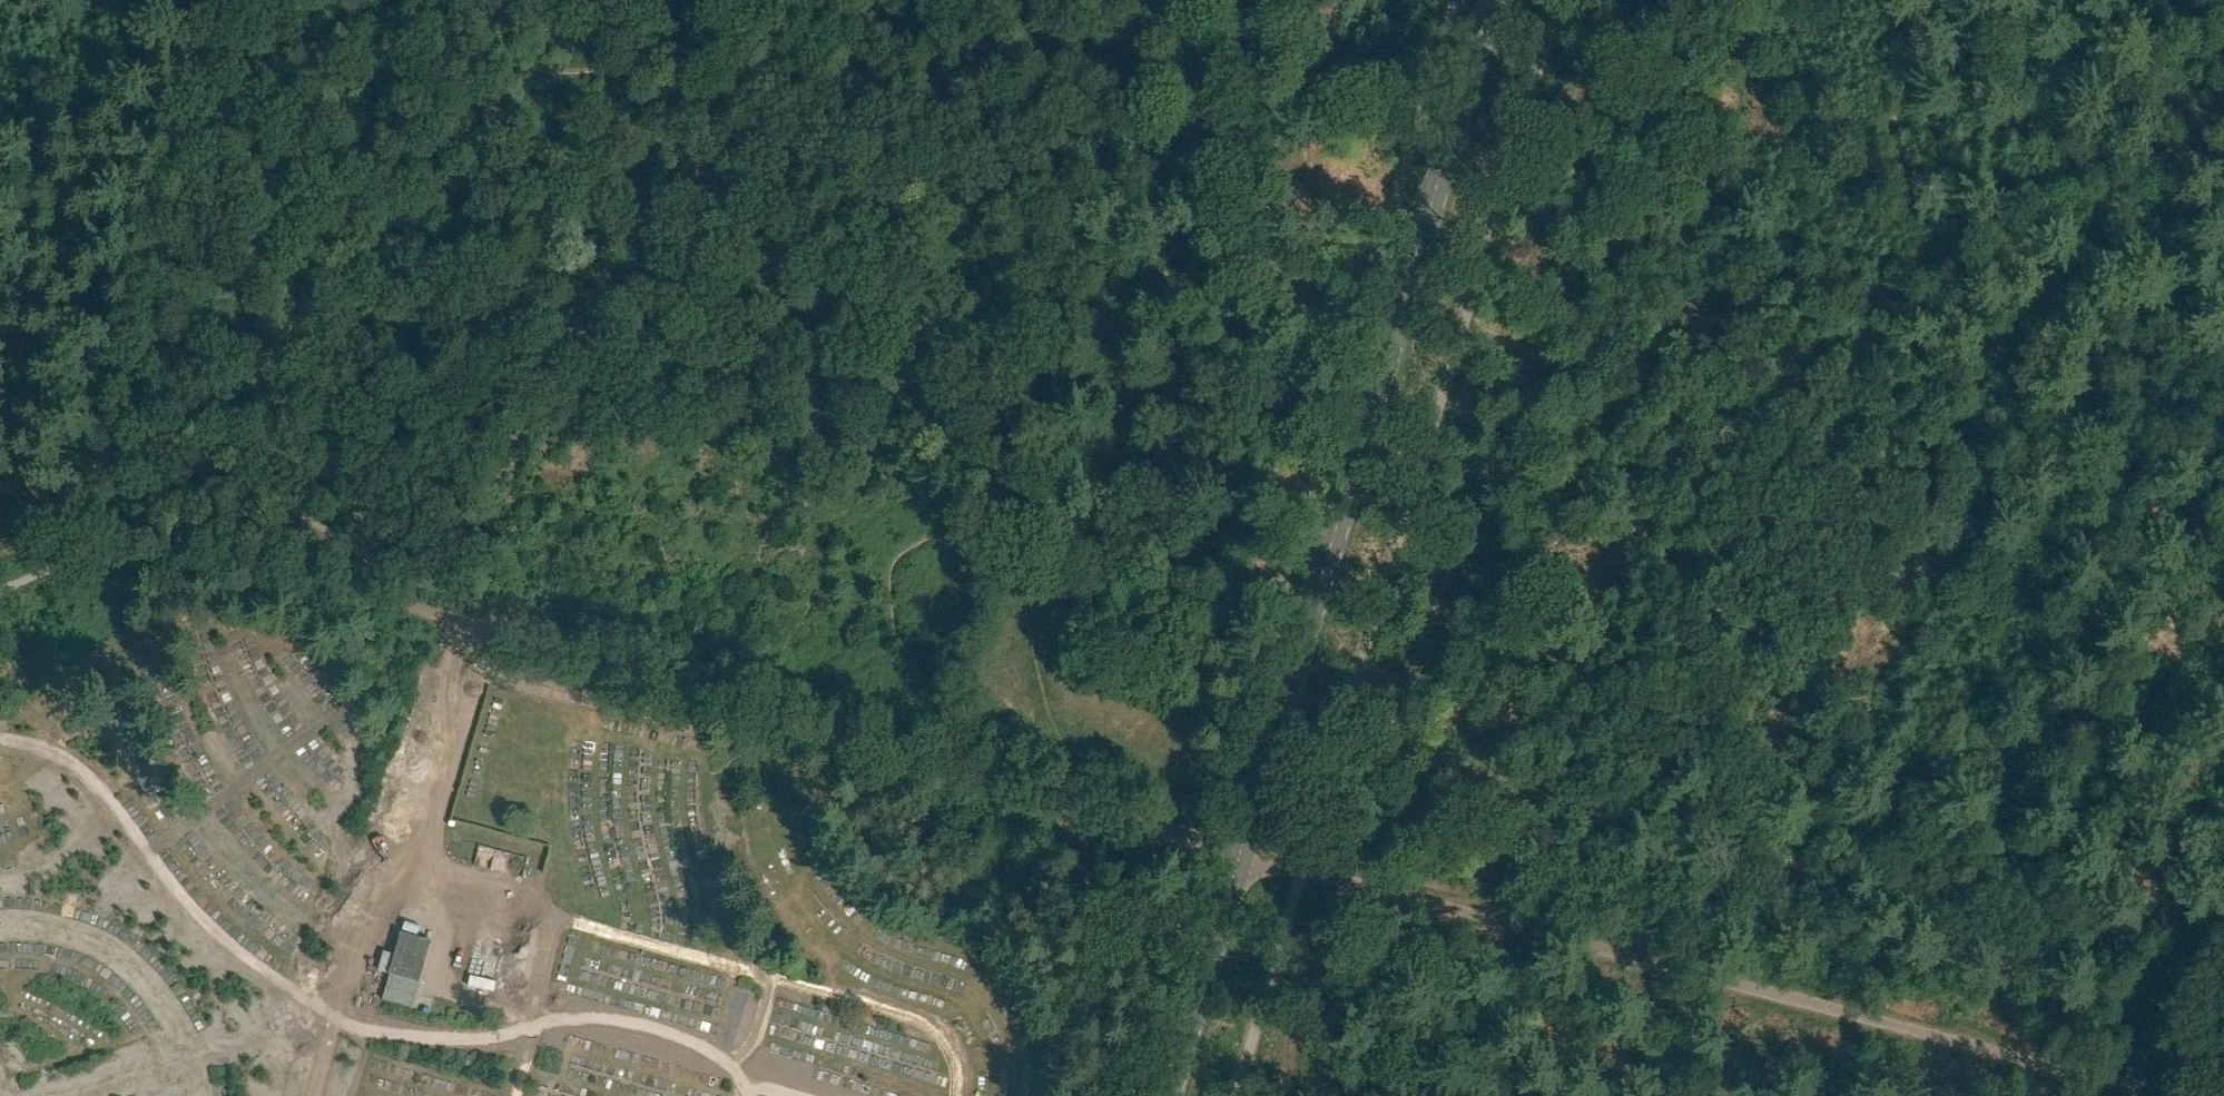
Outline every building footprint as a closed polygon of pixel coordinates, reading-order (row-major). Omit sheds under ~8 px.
[(418,981),(429,944),(403,936),(392,973),(418,981)] [(382,1001),(412,1010),(420,984),(417,983),(390,975),(382,1001)]
